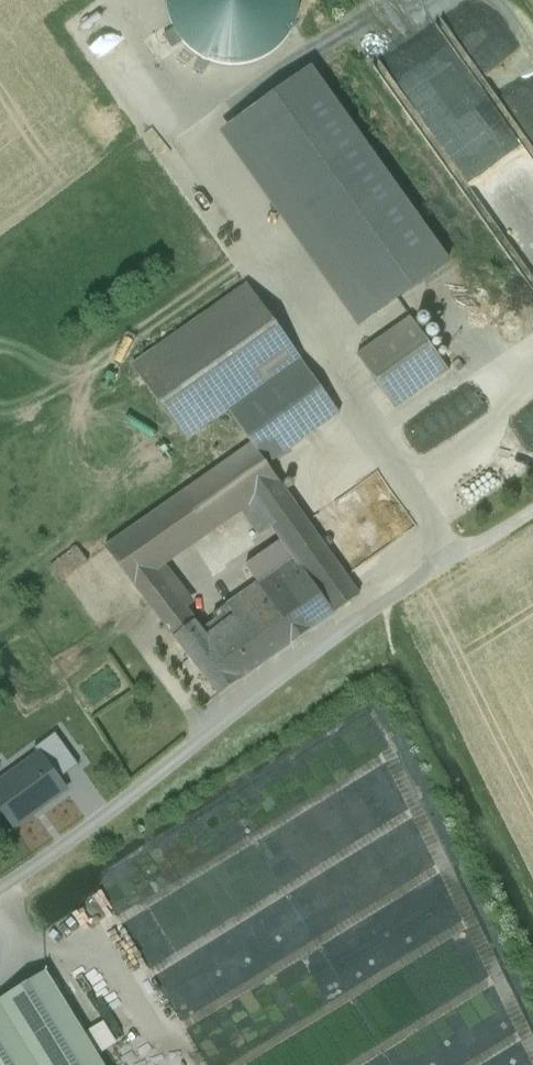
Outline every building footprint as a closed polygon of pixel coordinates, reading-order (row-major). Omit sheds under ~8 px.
[(166,1),(168,16),(174,30),(178,37),(182,42),(193,53),(206,60),(220,65),(235,66),(250,65),(264,59),(276,51),(287,40),(294,27),(299,13),(300,0),(167,0),(166,1)] [(174,30),(164,37),(172,49),(182,42),(178,37),(174,30)] [(311,67),(219,133),(359,329),(451,263),(311,67)] [(246,285),(133,367),(188,442),(228,413),(301,360),(246,285)] [(448,372),(410,318),(356,357),(394,410),(448,372)] [(301,360),(228,413),(240,429),(250,443),(268,468),(341,415),(301,360)] [(185,490),(250,443),(240,429),(175,476),(185,490)] [(185,490),(105,548),(135,590),(160,572),(168,565),(241,512),(280,484),(268,468),(250,443),(185,490)] [(280,484),(241,512),(259,537),(271,528),(298,509),(280,484)] [(298,509),(271,528),(280,541),(294,559),(307,577),(334,615),(361,595),(298,509)] [(294,559),(280,541),(245,566),(257,583),(258,585),(294,559)] [(77,548),(50,567),(61,583),(88,563),(77,548)] [(226,605),(234,615),(241,625),(307,577),(294,559),(258,585),(257,583),(226,605)] [(195,603),(168,565),(160,572),(187,609),(195,603)] [(160,572),(135,590),(173,638),(196,622),(187,609),(160,572)] [(307,577),(241,625),(268,663),(334,615),(307,577)] [(234,615),(206,635),(239,681),(240,683),(268,663),(241,625),(234,615)] [(206,635),(196,622),(173,638),(219,697),(239,681),(206,635)] [(377,724),(338,722),(336,773),(345,773),(344,779),(387,781),(389,741),(376,740),(377,724)] [(378,799),(398,796),(396,784),(376,788),(378,799)] [(169,843),(99,885),(119,916),(134,907),(141,918),(159,907),(153,896),(174,884),(165,869),(179,860),(169,843)] [(0,1000),(0,1064),(104,1064),(98,1056),(85,1034),(46,972),(0,1000)] [(104,1022),(85,1034),(98,1056),(118,1044),(104,1022)]
